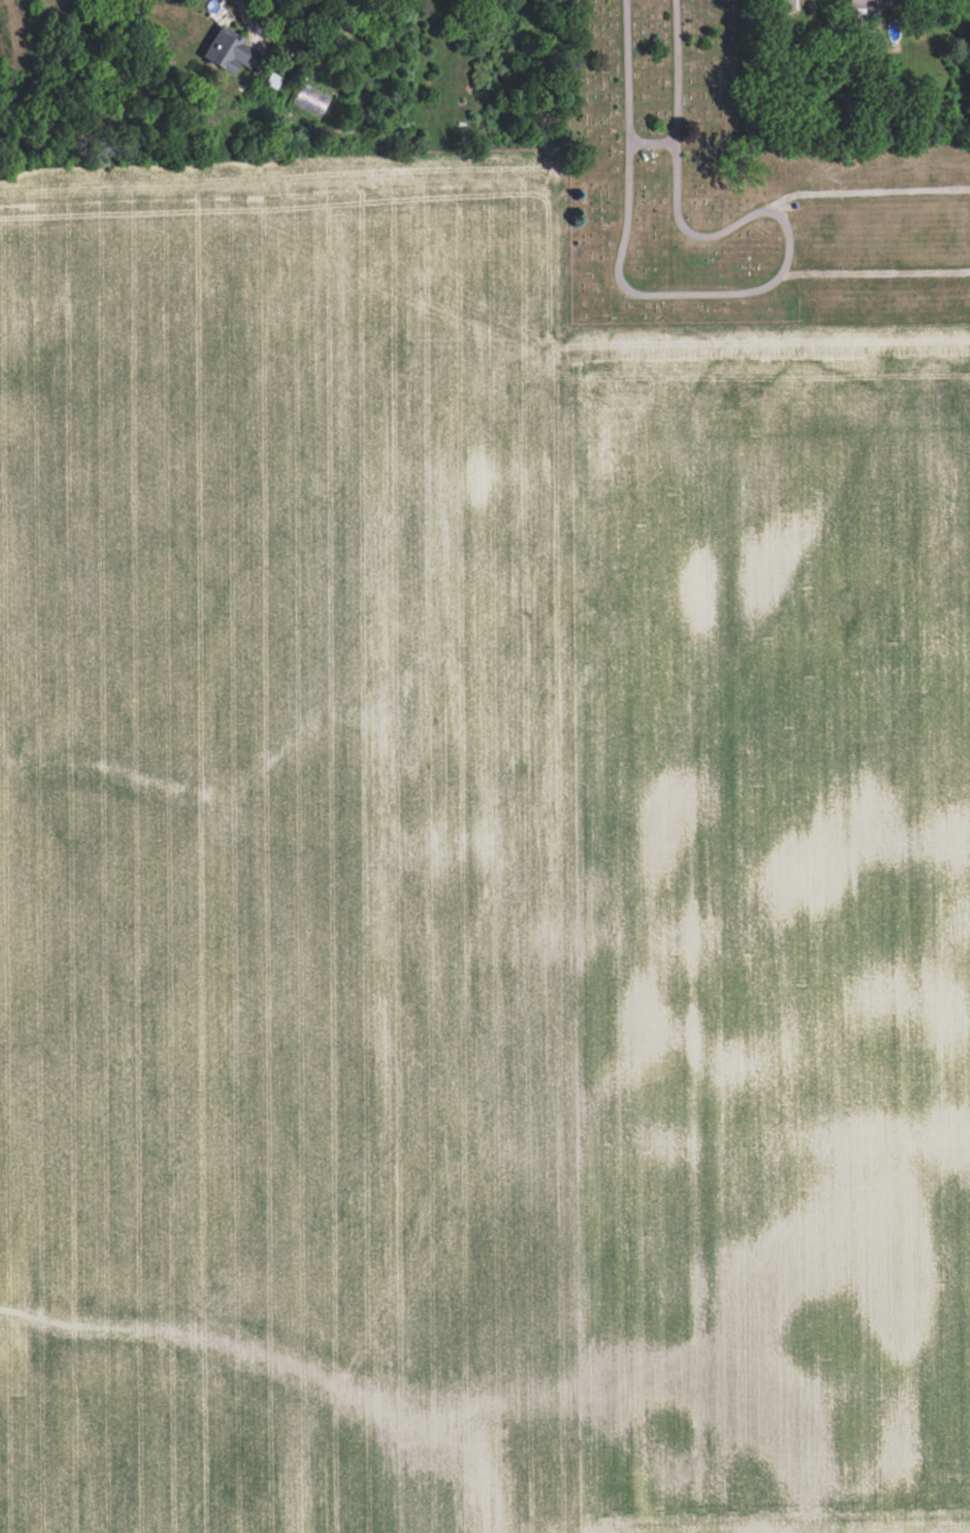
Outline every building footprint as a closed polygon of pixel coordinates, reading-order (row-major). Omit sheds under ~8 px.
[(776,11),(796,12),(797,0),(776,0),(776,11)] [(896,8),(896,0),(848,0),(848,10),(863,9),(863,29),(881,29),(881,8),(896,8)] [(258,54),(241,44),(244,39),(219,25),(200,57),(231,76),(239,64),(248,69),(258,54)]
